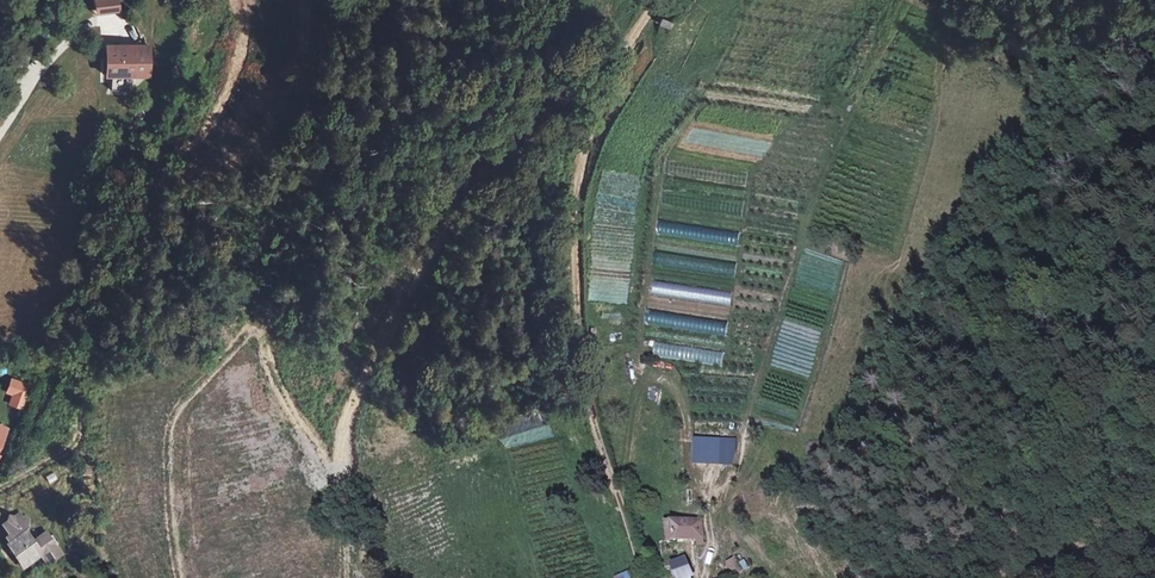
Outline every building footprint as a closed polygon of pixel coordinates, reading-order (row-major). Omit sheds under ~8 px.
[(91,0),(92,12),(113,10),(113,0),(97,0),(91,0)] [(673,23),(662,18),(659,27),(670,31),(673,23)] [(146,44),(104,45),(105,71),(115,71),(113,85),(133,85),(144,74),(144,70),(146,71),(146,44)] [(724,367),(733,292),(652,282),(645,339),(656,341),(654,358),(724,367)] [(9,390),(17,394),(11,406),(23,412),(32,391),(13,383),(9,390)] [(8,433),(0,429),(0,449),(8,433)] [(25,567),(43,550),(46,553),(44,555),(50,563),(62,552),(49,536),(46,538),(42,534),(32,543),(24,535),(24,524),(19,523),(16,520),(13,522),(5,522),(4,530),(2,532),(12,545),(9,548),(25,567)] [(664,520),(664,536),(701,537),(702,521),(664,520)] [(683,554),(670,559),(677,577),(684,577),(692,574),(683,554)] [(736,577),(745,570),(736,557),(727,564),(736,577)] [(612,575),(614,577),(631,577),(627,569),(612,575)]
